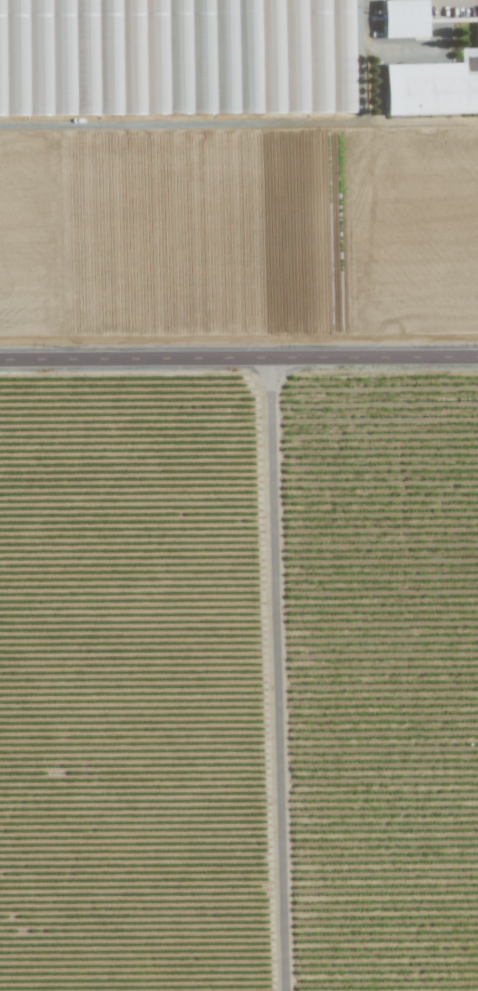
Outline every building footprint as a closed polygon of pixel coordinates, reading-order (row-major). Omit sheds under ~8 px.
[(380,1),(381,38),(424,37),(423,0),(420,0),(380,1)] [(475,22),(476,49),(458,49),(458,63),(382,65),(383,115),(477,113),(477,22),(475,22)]
